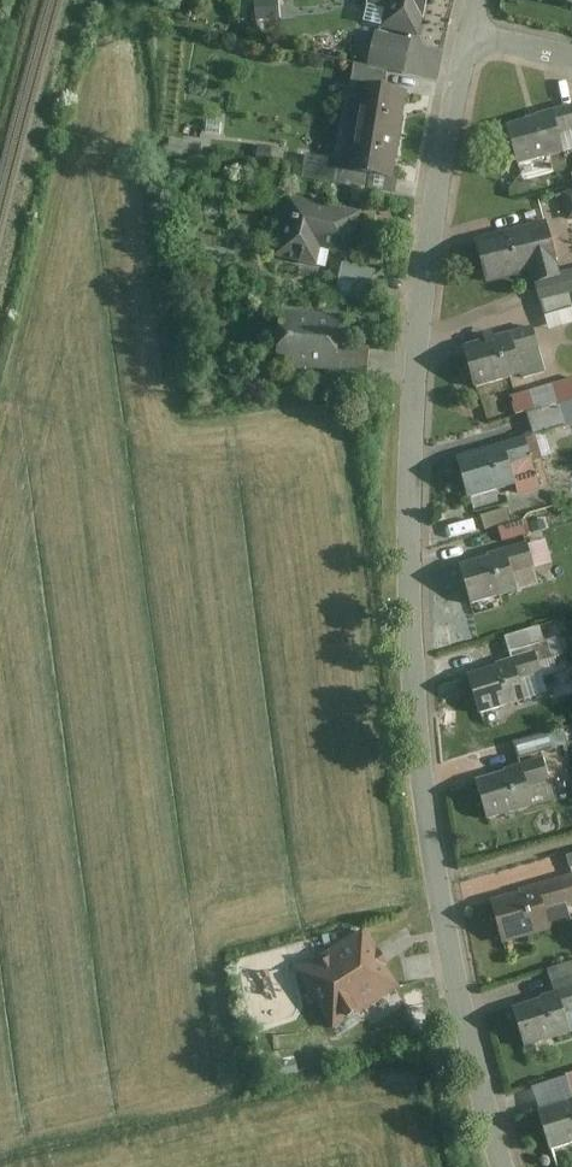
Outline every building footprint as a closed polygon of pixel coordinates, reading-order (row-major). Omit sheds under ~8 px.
[(362,25),(421,41),(432,0),(369,0),(362,25)] [(359,75),(350,121),(407,132),(416,86),(359,75)] [(512,122),(520,161),(571,150),(571,110),(512,122)] [(350,121),(342,167),(399,177),(407,132),(350,121)] [(367,208),(292,193),(279,258),(321,266),(324,248),(358,255),(367,208)] [(549,216),(479,235),(492,281),(531,270),(534,281),(564,273),(549,216)] [(375,272),(346,265),(339,294),(368,301),(375,272)] [(540,301),(546,328),(571,323),(571,296),(571,294),(540,301)] [(345,311),(281,305),(276,358),(339,365),(345,311)] [(534,323),(466,341),(478,388),(547,369),(534,323)] [(559,403),(556,391),(519,401),(528,433),(571,421),(571,399),(559,403)] [(535,447),(458,468),(469,508),(546,488),(535,447)] [(528,521),(498,524),(499,539),(521,538),(521,539),(529,538),(528,521)] [(533,551),(460,568),(469,604),(540,588),(536,572),(555,568),(548,538),(531,542),(533,551)] [(515,664),(471,676),(481,716),(549,698),(538,658),(553,654),(546,626),(507,636),(515,664)] [(518,756),(551,747),(547,732),(514,741),(518,756)] [(543,756),(476,780),(489,819),(557,795),(543,756)] [(494,903),(505,942),(555,927),(550,910),(571,904),(571,881),(494,903)] [(360,929),(293,971),(331,1031),(398,989),(360,929)] [(516,1002),(529,1044),(571,1031),(571,985),(516,1002)] [(538,1109),(549,1149),(571,1143),(571,1101),(538,1109)]
